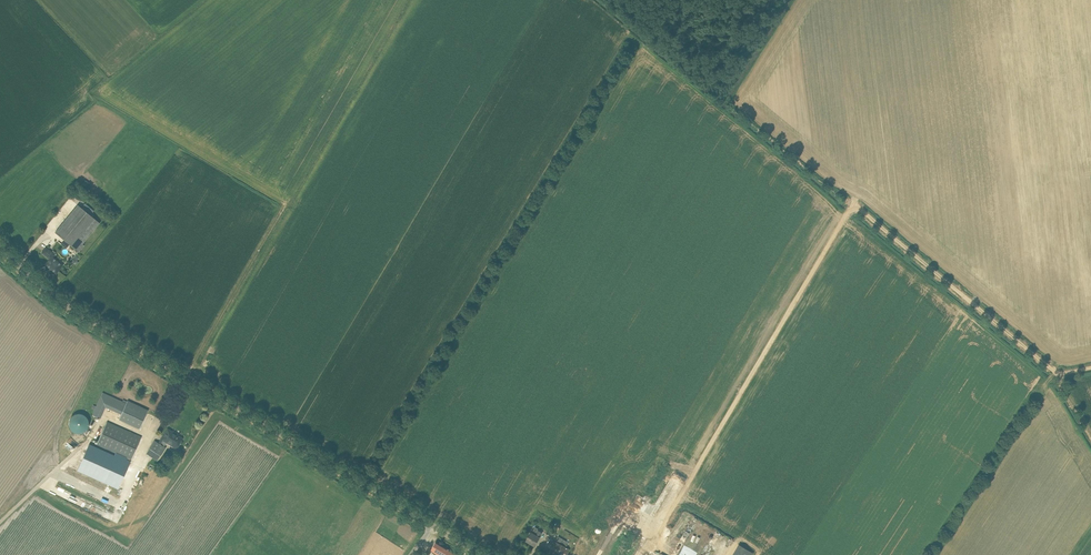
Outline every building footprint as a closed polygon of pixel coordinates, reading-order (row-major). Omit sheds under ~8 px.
[(55,232),(79,252),(85,245),(83,243),(100,222),(79,204),(55,232)] [(42,252),(50,259),(45,265),(56,273),(63,266),(52,257),(54,254),(46,247),(42,252)] [(102,393),(93,414),(100,417),(105,407),(121,414),(119,418),(140,428),(149,410),(128,400),(126,404),(102,393)] [(68,431),(84,433),(86,415),(69,414),(68,431)] [(90,442),(77,472),(118,490),(131,461),(130,460),(130,459),(131,460),(132,459),(136,450),(139,443),(140,441),(142,436),(107,421),(97,444),(96,444),(116,453),(115,454),(96,445),(90,442)] [(172,433),(168,430),(160,443),(154,440),(149,448),(160,455),(165,447),(164,446),(167,441),(175,446),(177,442),(179,444),(182,439),(177,436),(172,433)] [(527,541),(535,545),(542,533),(538,531),(536,536),(531,533),(527,541)] [(556,540),(567,546),(569,543),(558,536),(556,540)] [(555,540),(552,545),(567,554),(570,549),(555,540)] [(436,541),(431,550),(439,554),(458,554),(436,541)]
